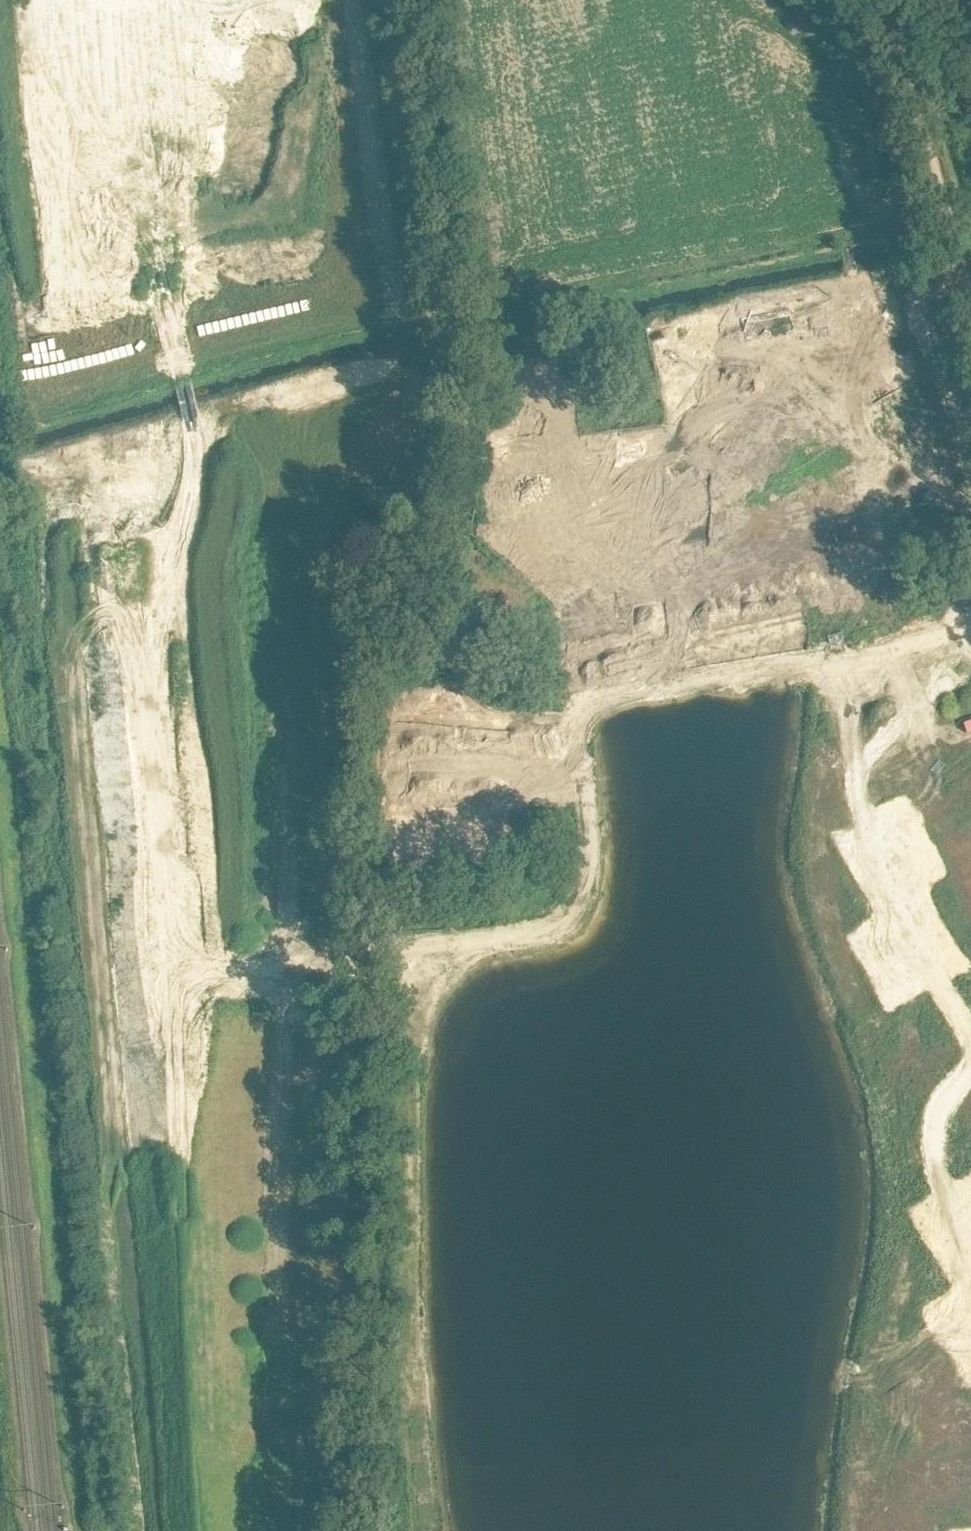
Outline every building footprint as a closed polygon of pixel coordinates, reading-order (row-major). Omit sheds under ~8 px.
[(439,805),(417,812),(438,888),(481,877),(473,841),(452,847),(439,805)]
